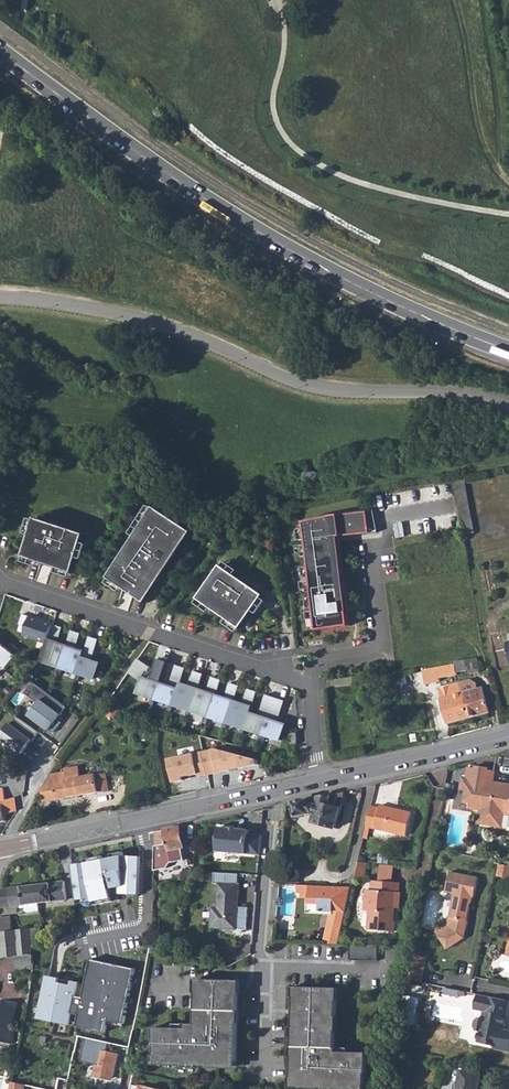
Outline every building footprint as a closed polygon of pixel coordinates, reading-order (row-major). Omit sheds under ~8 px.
[(452,478),(460,521),(471,519),(463,476),(452,478)] [(156,510),(152,506),(133,535),(137,538),(156,510)] [(194,533),(157,508),(156,510),(137,538),(110,578),(112,579),(125,588),(147,603),(194,533)] [(374,511),(339,515),(341,528),(338,529),(339,537),(378,532),(374,511)] [(339,515),(332,516),(344,612),(348,611),(339,537),(338,529),(341,528),(339,515)] [(332,516),(304,522),(318,631),(350,626),(348,611),(344,612),(332,516)] [(32,536),(25,557),(26,557),(41,562),(59,568),(74,573),(79,558),(84,543),(87,535),(38,519),(37,521),(32,536)] [(32,536),(37,521),(32,519),(27,534),(32,536)] [(471,519),(460,521),(462,536),(473,534),(471,519)] [(90,545),(84,543),(79,558),(85,560),(90,545)] [(41,562),(26,557),(25,562),(40,567),(41,562)] [(264,595),(222,566),(198,599),(199,599),(212,609),(227,619),(240,628),(241,628),(253,611),(262,598),(264,595)] [(74,573),(59,568),(57,573),(72,578),(74,573)] [(112,579),(108,584),(122,593),(125,588),(112,579)] [(267,601),(262,598),(253,611),(258,614),(267,601)] [(212,609),(199,599),(196,604),(209,613),(212,609)] [(47,644),(53,624),(22,614),(18,625),(26,627),(23,636),(47,644)] [(240,628),(227,619),(224,623),(237,632),(240,628)] [(58,643),(63,628),(53,624),(47,644),(41,661),(44,662),(59,667),(64,652),(56,649),(58,643)] [(80,633),(70,630),(65,645),(65,646),(64,652),(59,667),(62,668),(77,673),(82,658),(73,655),(75,649),(80,633)] [(82,658),(77,673),(80,674),(95,679),(100,664),(91,661),(98,639),(88,636),(83,651),(84,652),(82,658)] [(65,645),(58,643),(56,649),(64,652),(65,646),(65,645)] [(0,646),(0,669),(2,671),(5,673),(16,660),(0,646)] [(83,651),(75,649),(73,655),(82,658),(84,652),(83,651)] [(479,672),(477,658),(454,662),(454,665),(456,673),(468,671),(470,674),(479,672)] [(160,683),(167,662),(158,659),(151,681),(142,678),(137,693),(155,699),(160,683)] [(160,683),(155,699),(173,705),(178,689),(180,683),(185,668),(176,665),(169,686),(160,683)] [(456,673),(454,665),(421,671),(424,685),(439,682),(439,680),(457,676),(456,673)] [(178,689),(173,705),(191,710),(196,695),(198,689),(203,674),(194,671),(189,686),(187,692),(178,689)] [(196,695),(191,710),(209,716),(214,701),(216,695),(222,680),(212,677),(207,692),(205,698),(196,695)] [(67,705),(34,679),(25,690),(38,700),(29,712),(52,731),(60,720),(57,717),(67,705)] [(459,684),(468,718),(468,719),(488,713),(482,688),(476,689),(475,684),(470,681),(459,684)] [(189,686),(180,683),(178,689),(187,692),(189,686)] [(214,701),(209,716),(227,722),(232,707),(234,701),(240,686),(230,683),(225,698),(223,704),(214,701)] [(468,718),(459,684),(437,690),(447,725),(468,719),(468,718)] [(207,692),(198,689),(196,695),(205,698),(207,692)] [(232,707),(227,722),(245,728),(251,713),(258,692),(248,689),(243,704),(241,710),(232,707)] [(225,698),(216,695),(214,701),(223,704),(225,698)] [(251,713),(245,728),(263,734),(275,698),(266,695),(259,716),(251,713)] [(275,698),(263,734),(282,740),(287,725),(278,722),(285,701),(275,698)] [(243,704),(234,701),(232,707),(241,710),(243,704)] [(100,717),(113,725),(116,719),(103,713),(100,717)] [(17,714),(11,722),(10,721),(0,733),(0,734),(21,751),(31,738),(33,739),(39,731),(17,714)] [(204,753),(208,777),(260,767),(259,762),(217,750),(204,753)] [(204,753),(169,760),(174,784),(208,777),(204,753)] [(488,771),(494,772),(497,756),(470,763),(469,768),(476,769),(477,767),(488,769),(488,771)] [(65,772),(70,771),(72,779),(74,778),(80,777),(79,766),(65,768),(65,772)] [(492,783),(494,772),(488,771),(488,769),(477,767),(476,769),(469,768),(468,779),(463,778),(461,791),(466,792),(464,802),(469,803),(469,809),(480,811),(479,815),(483,819),(482,825),(497,828),(498,819),(503,816),(506,817),(508,817),(508,786),(492,783)] [(43,801),(77,796),(74,778),(72,779),(70,771),(65,772),(50,773),(41,790),(43,801)] [(77,796),(109,790),(106,774),(80,777),(74,778),(77,796)] [(458,807),(469,809),(469,803),(464,802),(466,792),(461,791),(458,807)] [(335,829),(344,793),(293,804),(296,817),(308,814),(314,816),(312,822),(335,829)] [(5,821),(5,814),(16,810),(14,798),(6,800),(3,800),(3,804),(0,804),(0,822),(5,821)] [(378,809),(370,807),(365,828),(363,839),(367,839),(369,829),(405,837),(411,814),(378,806),(378,809)] [(497,828),(504,829),(506,817),(503,816),(498,819),(497,828)] [(259,853),(261,833),(247,832),(248,828),(236,827),(236,828),(230,828),(230,826),(218,825),(216,849),(259,853)] [(179,827),(154,832),(153,872),(167,869),(170,864),(184,861),(182,850),(183,849),(179,827)] [(139,896),(140,858),(125,857),(69,865),(76,904),(91,901),(94,906),(139,896)] [(363,878),(366,863),(357,862),(354,876),(363,878)] [(392,865),(379,865),(379,881),(391,882),(392,865)] [(497,876),(507,878),(508,878),(508,867),(499,865),(497,876)] [(237,872),(213,871),(213,881),(218,881),(216,905),(211,905),(210,926),(246,927),(247,906),(237,905),(238,882),(237,882),(237,872)] [(449,913),(453,918),(451,929),(439,937),(447,949),(459,941),(464,938),(461,933),(465,930),(467,921),(466,921),(471,897),(474,897),(479,878),(450,872),(446,891),(457,893),(456,897),(453,898),(449,913)] [(63,881),(35,885),(38,904),(66,900),(63,881)] [(391,882),(379,881),(379,890),(371,890),(366,890),(365,912),(369,912),(369,930),(395,931),(395,921),(393,921),(394,908),(394,893),(398,893),(399,882),(391,882)] [(371,890),(379,890),(379,881),(371,881),(371,890)] [(0,890),(0,909),(24,906),(38,904),(35,885),(0,890)] [(309,885),(297,885),(296,892),(299,892),(299,900),(308,900),(309,885)] [(339,887),(309,885),(308,900),(307,911),(332,912),(332,901),(337,902),(339,887)] [(332,912),(307,911),(307,913),(332,915),(324,943),(338,944),(351,888),(339,887),(337,902),(332,901),(332,912)] [(11,931),(11,926),(10,917),(0,918),(0,932),(11,931)] [(41,948),(40,928),(29,929),(31,949),(37,948),(41,948)] [(31,955),(31,953),(31,949),(29,929),(11,931),(0,932),(0,959),(15,957),(31,955)] [(491,935),(484,934),(482,942),(489,943),(491,935)] [(378,945),(350,944),(350,947),(349,960),(378,961),(378,947),(378,945)] [(423,950),(408,947),(406,954),(421,957),(423,950)] [(33,961),(33,955),(31,955),(15,957),(16,970),(32,968),(33,961)] [(135,969),(93,961),(79,1027),(106,1033),(109,1021),(124,1024),(135,969)] [(79,982),(46,976),(38,1020),(72,1026),(79,982)] [(239,980),(196,979),(196,987),(196,1008),(195,1010),(201,1010),(200,1022),(197,1022),(197,1024),(195,1024),(185,1024),(185,1029),(154,1028),(153,1047),(155,1047),(154,1056),(157,1056),(157,1065),(187,1066),(187,1063),(201,1064),(200,1067),(209,1067),(209,1064),(219,1065),(219,1061),(237,1062),(239,987),(239,980)] [(297,987),(296,997),(294,997),(294,1008),(296,1008),(296,1017),(293,1017),(293,1028),(296,1028),(295,1037),(293,1037),(292,1048),(295,1048),(295,1057),(292,1057),(292,1078),(295,1078),(294,1088),(317,1088),(321,1088),(322,1086),(335,1086),(335,1088),(353,1088),(353,1087),(365,1087),(366,1073),(367,1073),(368,1053),(337,1052),(337,1048),(335,1048),(336,1031),(333,1031),(333,1017),(336,1018),(337,1000),(334,1000),(334,988),(297,987)] [(508,1010),(508,1002),(489,998),(486,1013),(492,1015),(491,1021),(487,1024),(482,1020),(479,1019),(475,1020),(473,1027),(475,1030),(474,1035),(477,1036),(475,1046),(491,1049),(494,1053),(508,1056),(508,1053),(508,1033),(505,1031),(508,1010)] [(10,1045),(13,1030),(11,1029),(15,1009),(0,1006),(0,1043),(10,1045)] [(104,1043),(86,1039),(81,1063),(95,1066),(93,1078),(108,1081),(109,1076),(114,1077),(118,1055),(107,1052),(108,1044),(104,1043)] [(457,1088),(478,1088),(481,1074),(461,1070),(457,1088)]
